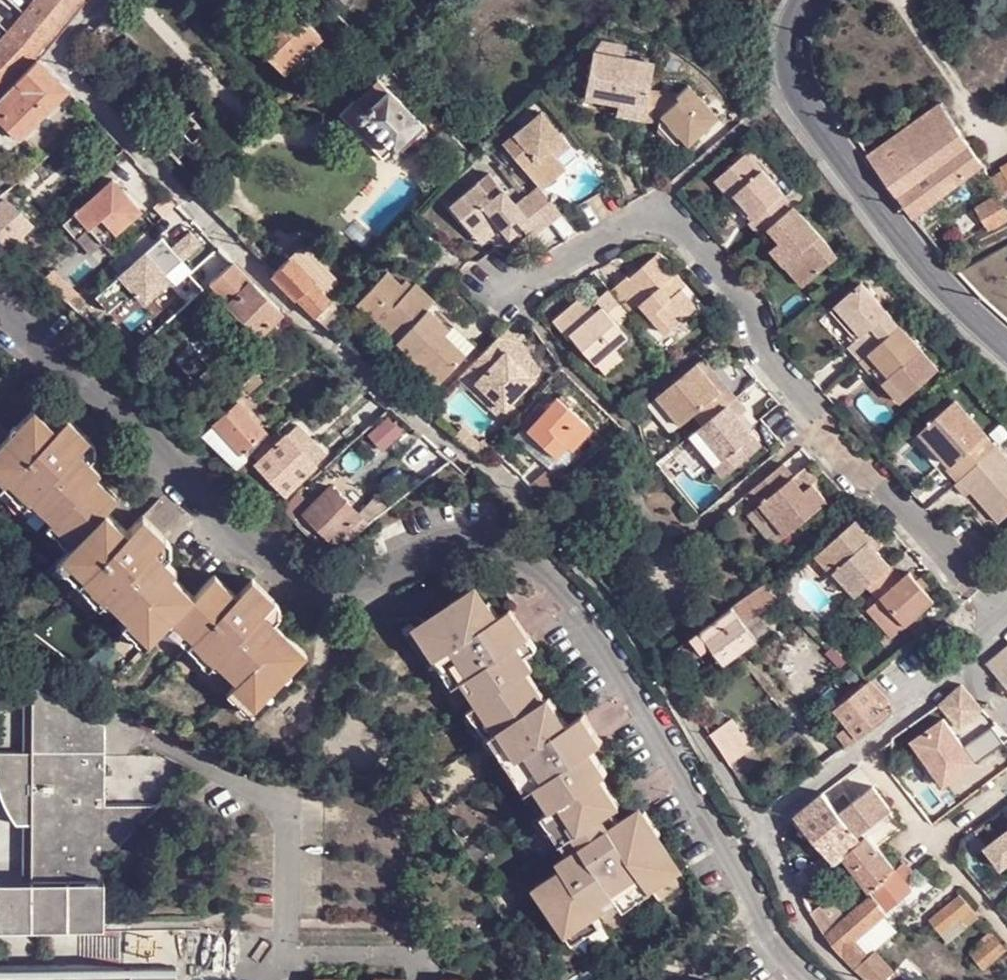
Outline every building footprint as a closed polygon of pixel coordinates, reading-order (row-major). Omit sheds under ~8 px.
[(37,59),(91,0),(36,0),(0,40),(0,98),(37,59)] [(253,41),(283,73),(321,36),(291,5),(253,41)] [(356,34),(335,13),(325,23),(346,44),(356,34)] [(330,59),(344,45),(337,38),(324,52),(330,59)] [(650,89),(655,61),(594,52),(586,97),(620,103),(621,98),(648,102),(650,89)] [(37,59),(0,98),(0,122),(17,139),(67,90),(39,61),(37,59)] [(284,94),(277,102),(281,106),(310,78),(303,71),(282,92),(284,94)] [(354,100),(366,111),(388,90),(377,78),(354,100)] [(645,118),(645,120),(661,120),(662,116),(688,144),(719,117),(688,83),(677,94),(674,91),(650,89),(648,102),(645,118)] [(366,111),(361,116),(393,150),(421,124),(388,90),(366,111)] [(621,98),(620,103),(618,113),(645,118),(648,102),(621,98)] [(901,196),(972,144),(943,103),(871,154),(901,196)] [(542,190),(567,170),(551,151),(564,140),(542,113),(504,144),(538,185),(542,190)] [(393,150),(361,116),(350,126),(383,160),(393,150)] [(680,148),(688,144),(662,116),(661,120),(659,126),(680,148)] [(901,196),(915,217),(987,164),(972,144),(901,196)] [(751,225),(762,238),(769,232),(794,210),(748,156),(717,183),(733,202),(737,199),(757,221),(751,225)] [(548,223),(525,195),(514,205),(487,173),(448,207),(473,236),(492,220),(499,227),(507,237),(519,227),(529,239),(548,223)] [(140,210),(113,179),(63,222),(77,237),(89,227),(104,243),(140,210)] [(204,181),(193,191),(203,201),(213,190),(204,181)] [(542,190),(538,185),(525,195),(548,223),(560,213),(542,190)] [(992,231),(1006,223),(1006,205),(1001,196),(979,208),(985,220),(990,228),(992,231)] [(8,244),(31,224),(5,199),(0,203),(0,237),(8,244)] [(838,260),(794,210),(769,232),(781,246),(794,261),(785,269),(803,291),(838,260)] [(492,220),(473,236),(479,243),(499,227),(492,220)] [(975,237),(990,228),(985,220),(970,229),(975,237)] [(228,256),(217,245),(205,258),(217,268),(228,256)] [(291,258),(323,291),(337,278),(304,245),(291,258)] [(772,254),(785,269),(794,261),(781,246),(772,254)] [(610,292),(630,315),(641,305),(667,334),(697,308),(679,288),(672,279),(675,276),(657,255),(630,279),(627,276),(610,292)] [(315,317),(332,300),(323,291),(291,258),(275,275),(315,317)] [(209,282),(230,303),(253,282),(233,261),(209,282)] [(429,311),(436,304),(416,284),(408,292),(388,273),(358,304),(379,324),(381,322),(400,341),(429,311)] [(672,279),(679,288),(683,285),(675,276),(672,279)] [(258,331),(281,310),(253,282),(230,303),(258,331)] [(863,363),(903,327),(865,284),(833,313),(859,341),(851,349),(863,363)] [(619,325),(630,315),(610,292),(609,291),(597,301),(604,309),(597,315),(582,298),(554,322),(569,340),(573,336),(598,364),(618,347),(629,336),(619,325)] [(400,341),(398,342),(441,383),(466,356),(445,336),(450,330),(429,311),(400,341)] [(445,336),(466,356),(476,346),(455,326),(450,330),(445,336)] [(942,371),(903,327),(863,363),(875,375),(876,374),(883,368),(894,379),(912,399),(942,371)] [(738,334),(736,329),(727,331),(732,347),(739,345),(737,334),(738,334)] [(523,367),(534,355),(507,330),(502,336),(514,347),(517,345),(527,355),(519,363),(523,367)] [(478,384),(507,410),(547,367),(534,355),(523,367),(519,363),(527,355),(517,345),(514,347),(502,336),(470,369),(482,379),(478,384)] [(256,355),(263,363),(277,350),(269,342),(256,355)] [(626,355),(618,347),(598,364),(606,373),(626,355)] [(705,427),(739,400),(728,387),(722,393),(709,378),(715,372),(705,360),(660,399),(684,427),(697,416),(705,427)] [(886,385),(894,379),(883,368),(876,374),(886,385)] [(256,369),(240,382),(249,393),(264,379),(256,369)] [(470,369),(458,380),(499,419),(507,410),(478,384),(482,379),(470,369)] [(722,393),(728,387),(715,372),(709,378),(722,393)] [(894,379),(886,385),(905,406),(912,399),(894,379)] [(363,435),(391,409),(373,393),(347,418),(363,435)] [(587,426),(552,395),(524,427),(553,453),(562,443),(568,447),(587,426)] [(240,452),(241,451),(264,430),(235,399),(211,420),(216,426),(240,452)] [(676,434),(684,427),(660,399),(652,406),(676,434)] [(748,411),(739,400),(705,427),(693,438),(726,478),(763,447),(750,431),(739,419),(743,415),(748,411)] [(959,483),(998,448),(957,402),(923,432),(953,466),(948,470),(959,483)] [(2,488),(5,484),(27,508),(31,504),(51,525),(45,531),(65,554),(53,565),(94,609),(100,603),(120,624),(113,633),(136,655),(161,632),(204,673),(211,667),(233,689),(221,701),(242,720),(300,664),(261,620),(272,607),(250,584),(230,599),(209,581),(188,601),(164,579),(171,574),(149,552),(161,540),(138,520),(122,534),(102,515),(115,502),(94,481),(101,475),(79,454),(90,444),(67,420),(57,430),(38,410),(9,437),(0,426),(0,486),(2,488)] [(754,427),(743,415),(739,419),(750,431),(754,427)] [(205,435),(237,467),(247,458),(241,451),(240,452),(216,426),(205,435)] [(241,451),(247,458),(270,437),(264,430),(241,451)] [(237,467),(245,474),(255,464),(285,437),(278,431),(270,437),(247,458),(237,467)] [(953,466),(923,432),(918,436),(948,470),(953,466)] [(255,464),(261,471),(283,494),(314,466),(286,436),(285,437),(255,464)] [(998,448),(959,483),(956,486),(966,497),(971,493),(1000,525),(1006,518),(1006,458),(998,448)] [(245,474),(251,480),(261,471),(255,464),(245,474)] [(784,467),(753,493),(763,506),(757,511),(785,543),(829,505),(814,487),(802,473),(795,479),(784,467)] [(808,468),(802,473),(814,487),(820,482),(808,468)] [(533,489),(539,497),(564,477),(558,470),(533,489)] [(344,531),(360,515),(361,515),(332,486),(304,515),(332,543),(344,531)] [(281,509),(287,515),(302,501),(296,494),(281,509)] [(785,543),(757,511),(747,520),(775,552),(785,543)] [(352,535),(369,524),(360,515),(344,531),(350,537),(352,535)] [(836,572),(858,597),(869,586),(891,567),(876,549),(868,542),(873,538),(856,519),(816,555),(833,574),(836,572)] [(879,546),(873,538),(868,542),(876,549),(879,546)] [(891,567),(869,586),(880,599),(869,610),(893,638),(935,600),(910,573),(903,579),(891,567)] [(574,971),(690,880),(669,850),(678,843),(657,816),(646,822),(640,816),(622,831),(611,818),(624,808),(609,786),(617,781),(597,753),(605,746),(586,720),(572,730),(547,707),(551,703),(533,684),(540,677),(523,654),(533,645),(510,616),(504,622),(495,610),(488,614),(459,575),(443,588),(455,604),(444,613),(448,620),(410,649),(450,703),(458,694),(474,713),(462,724),(487,755),(492,751),(527,797),(535,791),(554,815),(541,826),(563,854),(570,850),(578,861),(554,879),(558,885),(528,910),(574,971)] [(734,608),(700,632),(724,664),(757,640),(734,608)] [(986,666),(1002,682),(1006,688),(1006,649),(986,666)] [(38,867),(112,864),(113,842),(163,789),(110,791),(111,708),(33,666),(32,736),(0,737),(0,756),(21,814),(39,816),(38,867)] [(839,735),(848,746),(858,738),(889,714),(883,706),(888,702),(877,690),(870,682),(869,681),(835,709),(849,727),(839,735)] [(982,711),(961,686),(939,705),(956,727),(969,716),(972,720),(982,711)] [(730,764),(753,749),(733,719),(710,734),(730,764)] [(966,746),(944,719),(914,744),(949,786),(1006,739),(993,723),(966,746)] [(730,764),(739,779),(761,763),(753,749),(730,764)] [(846,798),(833,808),(859,838),(891,809),(874,790),(854,807),(846,798)] [(824,798),(797,819),(835,866),(841,860),(862,841),(859,838),(833,808),(824,798)] [(841,860),(872,894),(896,873),(868,837),(862,841),(841,860)] [(996,863),(1006,875),(1006,854),(996,863)] [(0,868),(0,917),(112,914),(112,864),(38,867),(0,868)] [(896,873),(872,894),(846,918),(824,938),(843,963),(864,979),(884,979),(864,962),(852,950),(911,892),(896,873)] [(911,892),(852,950),(864,962),(922,904),(911,892)] [(965,898),(932,924),(935,926),(942,937),(973,912),(965,898)] [(834,903),(814,920),(824,938),(846,918),(834,903)] [(948,941),(942,937),(935,926),(899,955),(902,958),(889,969),(904,979),(913,979),(923,971),(920,970),(948,941)] [(998,946),(991,953),(997,959),(1004,953),(998,946)] [(187,951),(0,956),(0,979),(189,979),(187,951)] [(977,963),(989,978),(1006,963),(1006,955),(1004,953),(997,959),(991,953),(977,963)]
